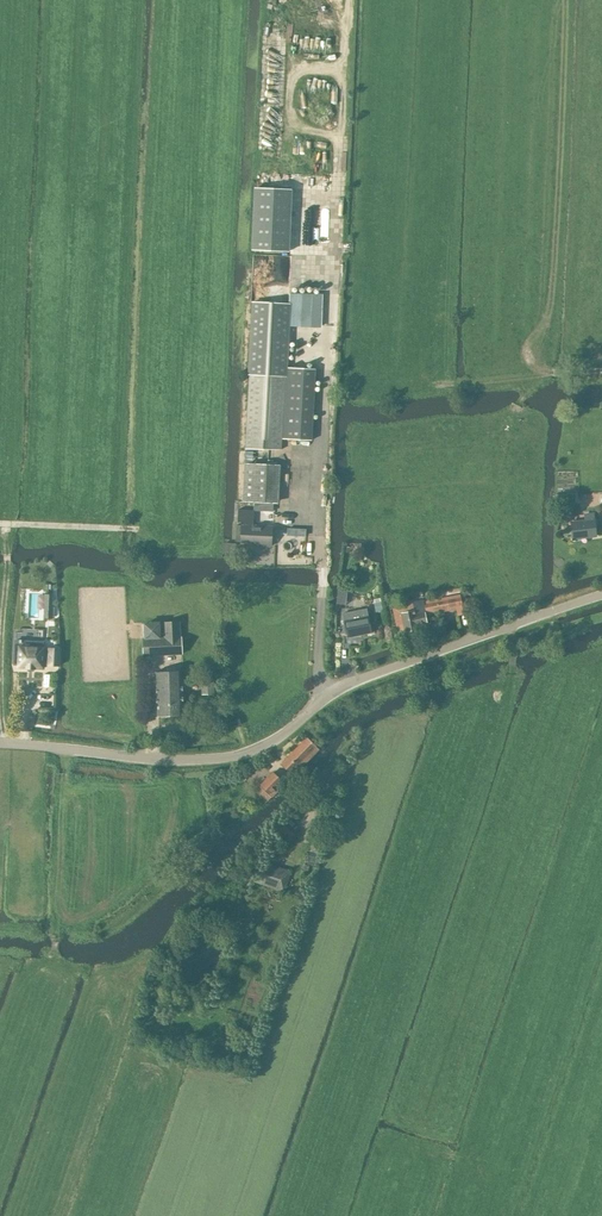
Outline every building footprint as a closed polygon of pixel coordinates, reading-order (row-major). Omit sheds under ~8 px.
[(289,306),(253,303),(245,447),(281,449),(282,438),(311,440),(315,368),(287,367),(289,306)] [(244,462),(242,501),(254,501),(270,502),(273,502),(278,503),(280,464),(252,463),(249,462),(247,462),(244,462)] [(254,501),(254,509),(269,510),(273,510),(273,502),(270,502),(254,501)] [(240,544),(271,546),(272,526),(253,526),(254,510),(238,509),(237,522),(244,522),(244,525),(236,525),(236,541),(240,542),(240,544)] [(573,538),(595,535),(592,513),(584,514),(585,521),(571,522),(573,538)] [(447,596),(424,601),(427,614),(450,609),(447,596)] [(381,602),(374,603),(375,612),(383,610),(381,602)] [(427,623),(425,612),(414,614),(412,603),(410,603),(402,604),(400,606),(393,607),(396,624),(404,622),(405,631),(417,629),(416,625),(427,623)] [(348,634),(348,637),(370,632),(366,608),(344,613),(346,624),(343,624),(345,634),(348,634)] [(45,610),(44,618),(52,618),(52,610),(45,610)] [(181,638),(180,620),(163,621),(164,638),(143,639),(144,656),(181,655),(181,638)] [(150,621),(146,621),(146,638),(151,637),(161,637),(161,620),(150,621)] [(15,643),(15,654),(19,654),(18,664),(18,667),(27,667),(27,668),(34,668),(34,667),(43,668),(43,663),(48,663),(48,665),(59,665),(60,648),(49,647),(49,649),(43,649),(43,647),(42,647),(42,644),(41,644),(42,623),(18,622),(17,643),(15,643)] [(158,715),(182,714),(181,671),(156,672),(158,715)] [(316,746),(308,738),(281,765),(294,778),(302,770),(300,768),(318,749),(316,747),(316,746)] [(259,784),(261,785),(272,797),(285,783),(272,771),(259,784)] [(282,868),(262,861),(255,881),(275,888),(282,868)]
